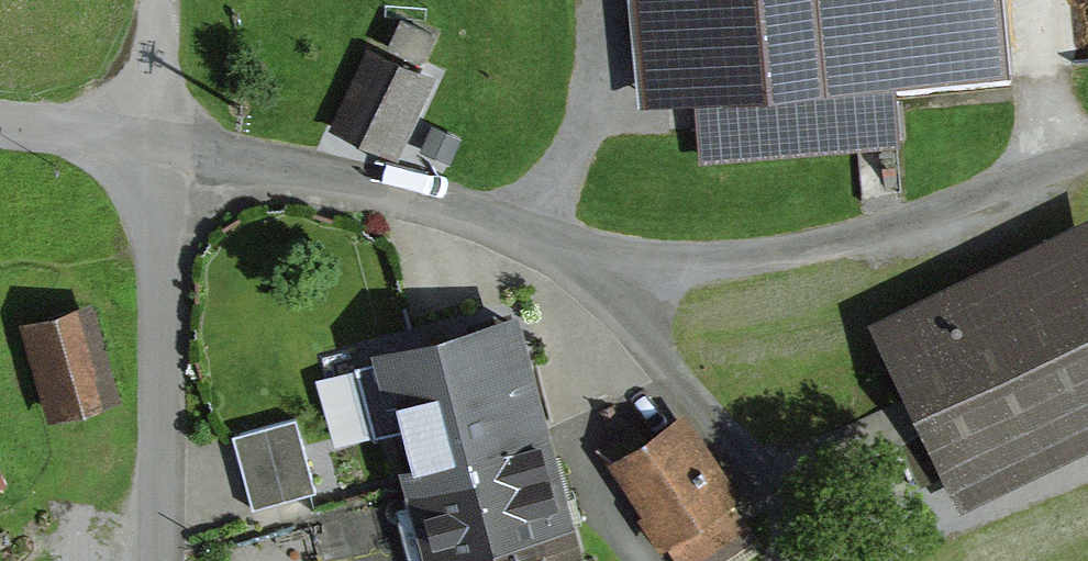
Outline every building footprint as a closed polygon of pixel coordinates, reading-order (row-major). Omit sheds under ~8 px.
[(635,87),(697,86),(702,155),(894,136),(890,69),(1009,64),(1005,0),(630,0),(635,87)] [(371,51),(327,136),(397,171),(440,86),(371,51)] [(870,318),(969,527),(1087,472),(1087,216),(870,318)] [(84,296),(18,315),(48,414),(113,394),(84,296)] [(375,345),(435,560),(585,560),(515,307),(375,345)] [(612,454),(646,504),(639,509),(659,540),(669,534),(687,560),(706,560),(747,533),(717,489),(729,481),(680,409),(612,454)] [(293,412),(233,431),(255,503),(315,485),(293,412)] [(12,541),(4,512),(0,513),(0,544),(12,541)]
